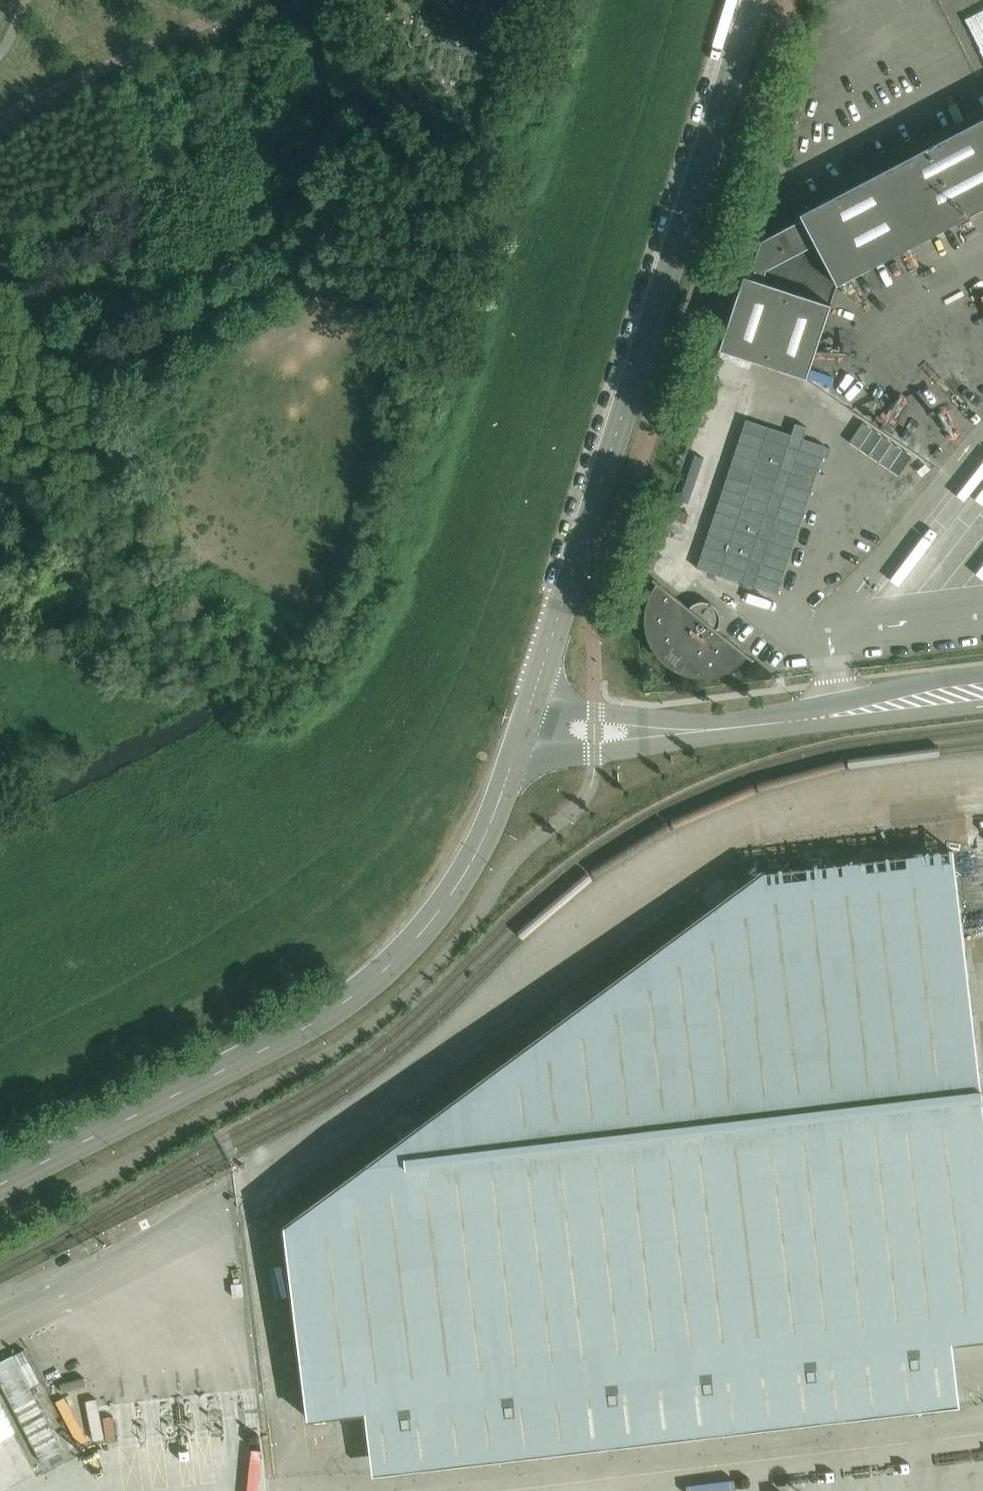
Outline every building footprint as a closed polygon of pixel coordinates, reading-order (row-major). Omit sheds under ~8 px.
[(803,220),(761,242),(749,278),(745,277),(720,351),(808,380),(810,371),(808,370),(827,313),(829,314),(832,305),(819,301),(829,269),(838,286),(982,210),(982,120),(934,146),(933,150),(929,148),(801,216),(803,220)] [(745,425),(698,573),(778,599),(825,450),(834,452),(844,420),(750,390),(744,411),(795,428),(791,439),(745,425)] [(691,513),(671,507),(667,519),(687,526),(691,513)] [(661,587),(662,588),(659,592),(656,597),(654,601),(652,606),(651,612),(650,611),(650,612),(650,613),(651,613),(650,618),(650,624),(651,629),(652,634),(654,639),(653,639),(653,640),(654,640),(657,645),(659,650),(662,654),(666,658),(670,661),(669,662),(670,663),(671,663),(671,662),(675,665),(680,668),(685,670),(690,672),(695,672),(695,673),(695,674),(696,674),(696,673),(702,673),(707,673),(712,673),(717,672),(722,670),(722,671),(723,671),(724,671),(724,670),(723,669),(728,667),(733,665),(737,662),(741,658),(744,654),(745,655),(747,654),(718,631),(720,628),(721,625),(721,622),(722,619),(721,616),(720,613),(719,611),(717,608),(715,606),(712,605),(709,603),(707,603),(704,602),(701,603),(698,603),(695,604),(692,606),(690,608),(662,586),(661,587)] [(287,1206),(307,1418),(369,1413),(374,1468),(739,1435),(759,1422),(811,1417),(807,1420),(960,1406),(954,1342),(982,1339),(982,920),(962,922),(950,790),(760,808),(767,886),(287,1206)] [(0,1363),(0,1383),(41,1463),(63,1452),(14,1356),(0,1363)]
